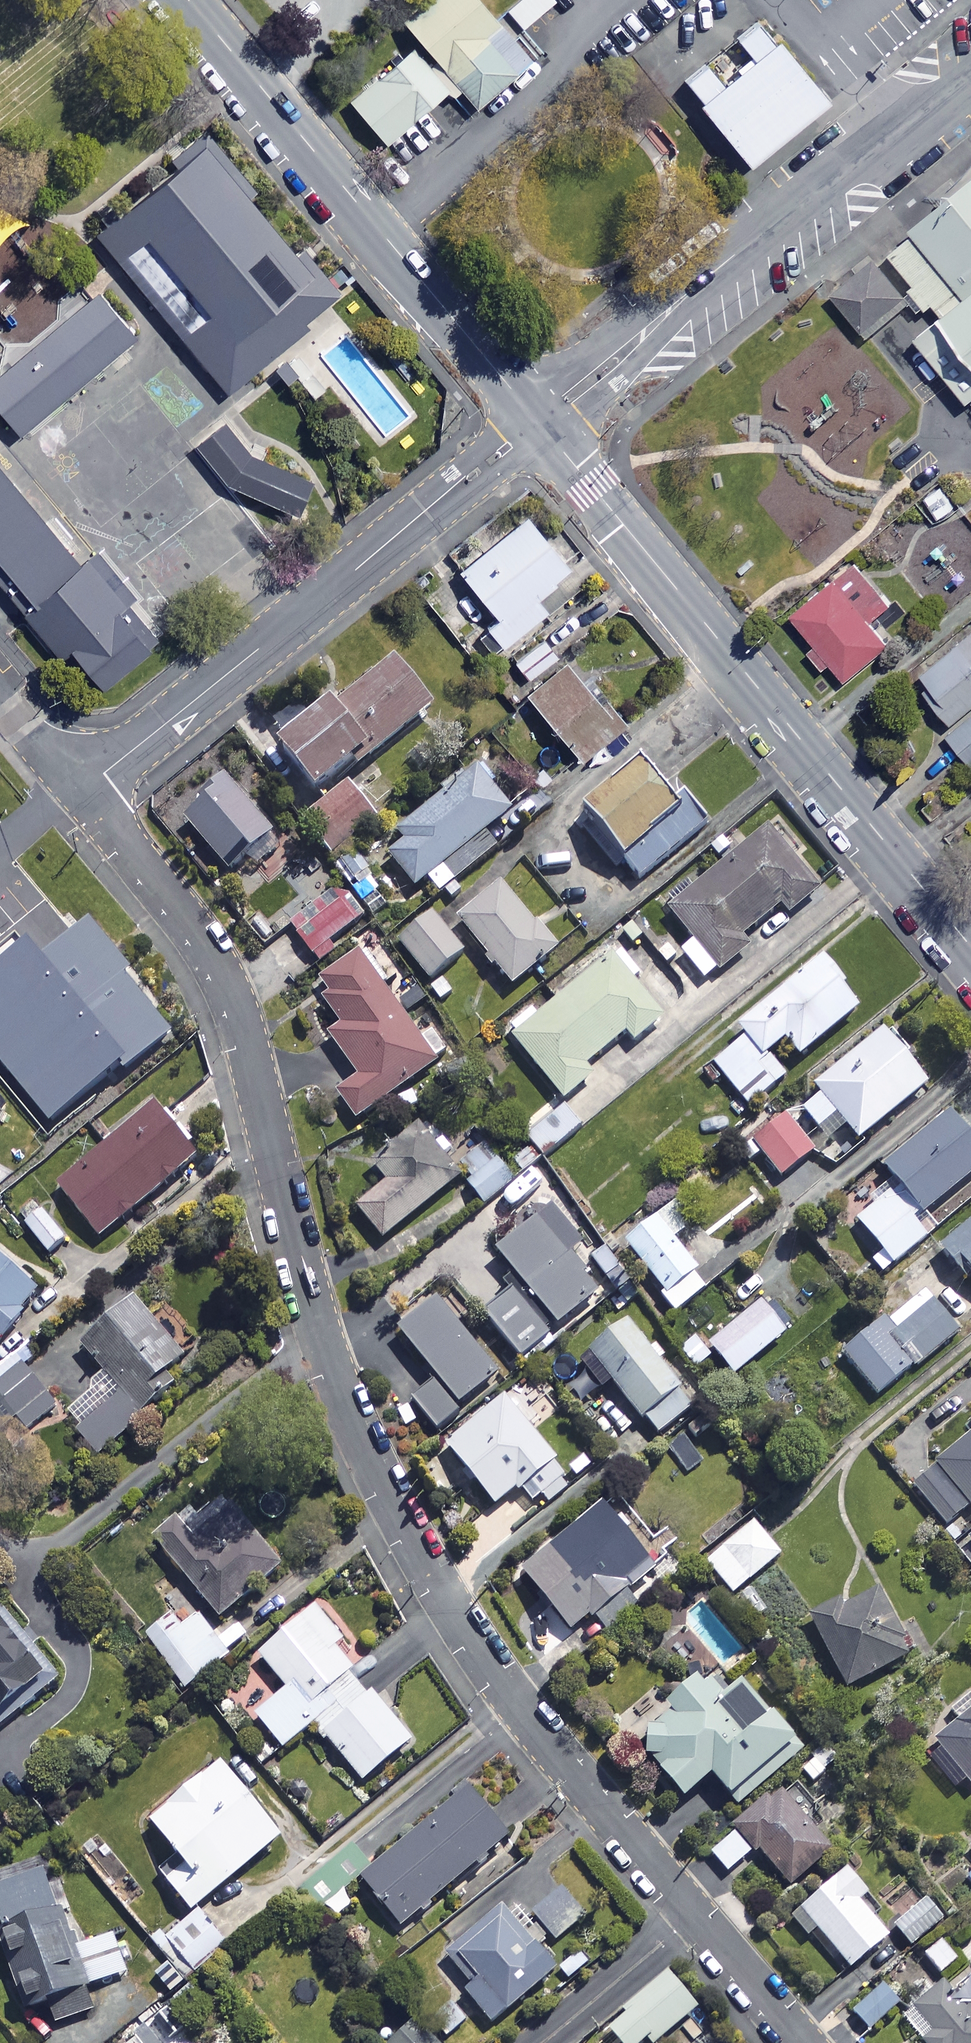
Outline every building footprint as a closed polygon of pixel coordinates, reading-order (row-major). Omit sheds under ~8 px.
[(480,0),(425,0),(399,21),(435,64),(459,94),(473,110),(531,63),(480,0)] [(550,0),(524,0),(509,13),(524,30),(525,28),(554,4),(550,0)] [(826,105),(758,23),(737,41),(755,62),(723,88),(705,66),(684,83),(702,105),(699,108),(748,168),(826,105)] [(429,69),(412,49),(348,103),(386,147),(449,93),(453,99),(459,94),(435,64),(429,69)] [(332,300),(207,140),(85,235),(210,394),(332,300)] [(890,253),(915,284),(910,289),(917,297),(925,308),(933,302),(943,315),(916,337),(969,402),(970,401),(970,187),(890,253)] [(912,301),(875,257),(832,293),(868,336),(912,301)] [(95,294),(0,373),(0,415),(18,437),(134,340),(95,294)] [(226,418),(192,447),(226,487),(298,519),(316,479),(255,452),(226,418)] [(61,663),(72,654),(105,693),(162,646),(130,607),(138,601),(99,553),(81,568),(0,470),(0,588),(61,663)] [(571,573),(527,520),(461,576),(498,620),(486,630),(503,650),(546,615),(536,602),(571,573)] [(895,609),(857,561),(790,616),(843,681),(889,643),(875,625),(895,609)] [(884,569),(872,578),(879,586),(890,577),(884,569)] [(509,664),(527,686),(560,660),(542,637),(509,664)] [(918,683),(953,726),(970,711),(970,640),(918,683)] [(565,667),(529,696),(581,760),(622,726),(585,681),(580,685),(565,667)] [(433,717),(396,668),(282,755),(319,804),(433,717)] [(949,737),(970,764),(970,763),(970,720),(949,737)] [(641,887),(710,832),(687,804),(675,813),(637,766),(585,807),(592,816),(588,819),(641,887)] [(513,815),(477,773),(399,840),(408,850),(393,862),(418,891),(428,882),(442,898),(499,848),(489,836),(513,815)] [(226,787),(184,823),(234,881),(276,844),(226,787)] [(375,825),(346,791),(307,825),(335,858),(375,825)] [(821,894),(769,834),(671,916),(697,945),(684,957),(711,988),(751,953),(744,945),(782,912),(790,921),(821,894)] [(361,856),(340,870),(352,888),(373,873),(361,856)] [(556,956),(502,891),(460,925),(514,991),(556,956)] [(358,924),(340,901),(297,936),(316,959),(358,924)] [(465,958),(436,920),(399,949),(428,986),(465,958)] [(170,1023),(93,924),(19,981),(74,1051),(30,1085),(52,1114),(170,1023)] [(595,956),(549,993),(559,1006),(540,1021),(534,1014),(509,1034),(565,1104),(597,1078),(591,1070),(628,1040),(636,1050),(666,1026),(634,985),(641,979),(623,955),(605,969),(595,956)] [(408,1027),(361,959),(316,991),(344,1031),(333,1038),(363,1081),(339,1097),(357,1123),(456,1055),(427,1013),(408,1027)] [(866,1009),(826,961),(743,1030),(750,1038),(717,1065),(752,1108),(789,1078),(772,1057),(790,1042),(805,1060),(866,1009)] [(825,1098),(807,1112),(834,1146),(826,1152),(837,1166),(934,1087),(889,1032),(818,1089),(825,1098)] [(581,1130),(564,1108),(527,1138),(544,1159),(581,1130)] [(204,1162),(163,1110),(63,1189),(104,1240),(204,1162)] [(955,1116),(890,1170),(929,1217),(970,1182),(970,1135),(955,1116)] [(818,1154),(791,1119),(758,1144),(784,1179),(818,1154)] [(459,1183),(418,1134),(374,1171),(389,1189),(359,1214),(385,1245),(459,1183)] [(470,1188),(488,1209),(518,1184),(500,1163),(470,1188)] [(936,1233),(900,1189),(861,1222),(886,1252),(874,1262),(886,1275),(936,1233)] [(518,1274),(504,1285),(512,1295),(486,1315),(526,1364),(614,1292),(586,1257),(592,1252),(554,1205),(498,1250),(518,1274)] [(69,1241),(43,1211),(24,1228),(50,1258),(69,1241)] [(662,1295),(679,1316),(684,1313),(689,1320),(702,1310),(697,1302),(750,1261),(737,1245),(701,1272),(661,1221),(631,1245),(667,1291),(662,1295)] [(945,1251),(970,1281),(970,1228),(945,1251)] [(625,1276),(630,1272),(609,1247),(593,1260),(617,1290),(629,1281),(625,1276)] [(0,1254),(0,1345),(45,1295),(0,1254)] [(962,1335),(929,1292),(848,1355),(881,1397),(962,1335)] [(193,1361),(139,1302),(86,1350),(112,1378),(68,1418),(104,1458),(182,1387),(174,1378),(193,1361)] [(502,1379),(442,1302),(404,1332),(442,1380),(416,1400),(438,1429),(502,1379)] [(790,1336),(765,1305),(714,1346),(739,1377),(790,1336)] [(701,1414),(632,1324),(584,1361),(606,1389),(616,1382),(663,1443),(701,1414)] [(717,1360),(697,1336),(680,1351),(700,1374),(717,1360)] [(28,1365),(0,1388),(0,1414),(8,1407),(29,1433),(61,1407),(28,1365)] [(535,1488),(551,1508),(571,1492),(555,1472),(562,1466),(509,1401),(451,1447),(501,1508),(520,1492),(524,1497),(535,1488)] [(916,1489),(950,1529),(970,1510),(970,1441),(916,1489)] [(241,1510),(199,1544),(183,1524),(161,1542),(225,1622),(289,1571),(241,1510)] [(623,1571),(637,1559),(628,1548),(634,1543),(619,1525),(613,1530),(605,1520),(591,1531),(584,1522),(525,1570),(576,1633),(596,1617),(610,1635),(649,1603),(623,1571)] [(784,1558),(757,1523),(708,1561),(735,1595),(784,1558)] [(654,1589),(687,1558),(669,1538),(636,1570),(654,1589)] [(915,1658),(882,1593),(847,1610),(843,1604),(814,1618),(851,1691),(915,1658)] [(0,1605),(0,1732),(62,1681),(0,1605)] [(234,1658),(195,1606),(150,1639),(189,1692),(234,1658)] [(349,1646),(321,1611),(264,1657),(291,1691),(260,1716),(287,1750),(319,1725),(366,1784),(417,1744),(379,1695),(375,1699),(339,1653),(349,1646)] [(733,1705),(711,1678),(638,1739),(691,1801),(718,1778),(740,1803),(800,1752),(749,1692),(733,1705)] [(951,1711),(960,1723),(937,1742),(944,1751),(934,1760),(960,1792),(970,1784),(970,1695),(951,1711)] [(837,1763),(823,1747),(801,1767),(815,1783),(837,1763)] [(288,1839),(229,1766),(158,1824),(184,1856),(164,1873),(196,1913),(288,1839)] [(793,1889),(843,1848),(790,1784),(736,1829),(760,1858),(764,1854),(793,1889)] [(517,1839),(479,1792),(367,1880),(405,1928),(517,1839)] [(753,1855),(737,1836),(714,1854),(731,1874),(753,1855)] [(45,1855),(0,1872),(0,1903),(11,1934),(3,1937),(31,2013),(53,2005),(61,2025),(99,2011),(91,1988),(130,1974),(115,1933),(79,1946),(45,1855)] [(794,1918),(813,1940),(822,1933),(856,1974),(898,1940),(863,1899),(871,1893),(852,1870),(794,1918)] [(587,1918),(565,1891),(537,1914),(560,1941),(587,1918)] [(947,1924),(931,1902),(898,1925),(914,1947),(947,1924)] [(561,1974),(510,1909),(450,1955),(475,1987),(469,1992),(495,2026),(561,1974)] [(200,1911),(161,1943),(188,1976),(227,1944),(200,1911)] [(961,1962),(946,1942),(928,1956),(943,1976),(961,1962)] [(612,2032),(621,2042),(651,2042),(652,2042),(664,2042),(703,2010),(670,1971),(624,2010),(630,2017),(612,2032)] [(902,2006),(887,1986),(856,2011),(872,2031),(902,2006)] [(961,2004),(947,1986),(906,2019),(925,2042),(970,2042),(970,2005),(961,2004)] [(415,2024),(396,2042),(433,2042),(415,2024)] [(144,2035),(135,2042),(152,2042),(144,2035)]
